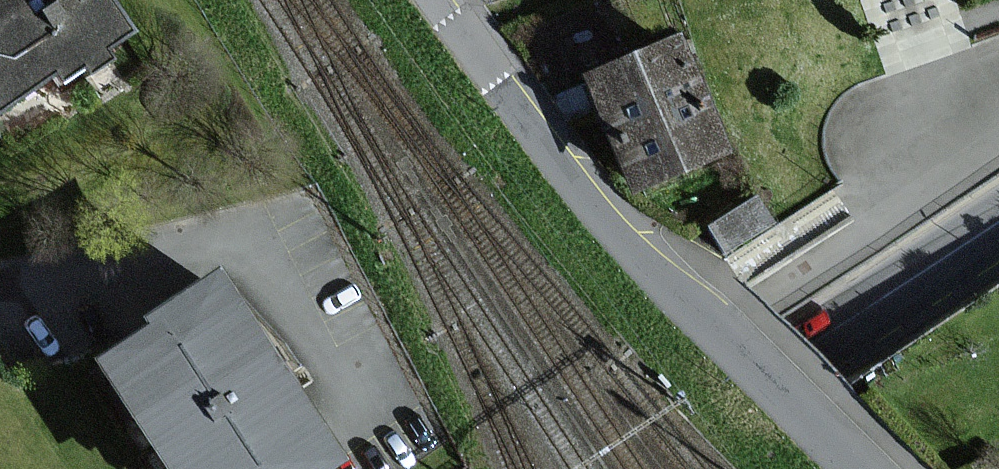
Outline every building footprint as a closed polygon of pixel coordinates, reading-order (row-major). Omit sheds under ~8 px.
[(44,78),(57,95),(95,68),(89,60),(122,37),(95,0),(0,0),(0,109),(44,78)] [(681,41),(576,85),(628,210),(733,167),(681,41)] [(221,270),(150,314),(160,328),(109,360),(177,468),(320,468),(339,457),(221,270)]
